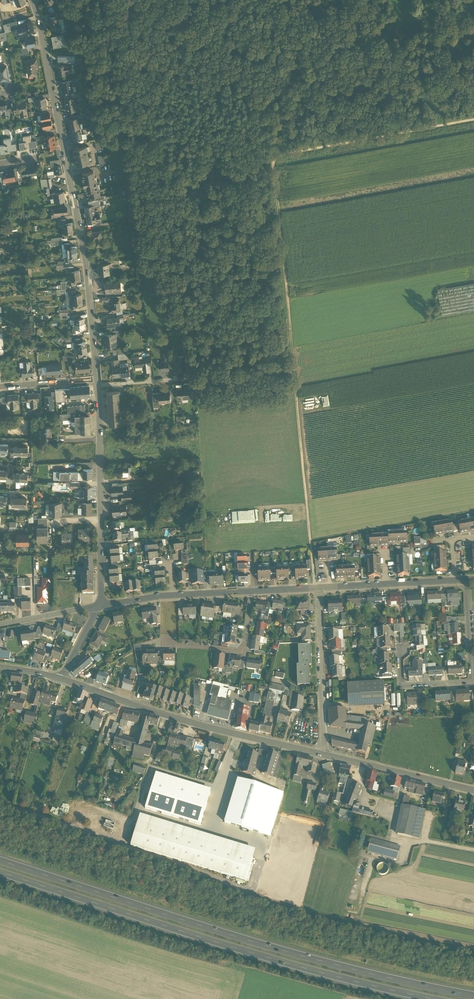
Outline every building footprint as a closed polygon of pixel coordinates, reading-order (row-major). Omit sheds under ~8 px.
[(51,27),(52,27),(59,25),(58,16),(51,17),(51,22),(50,22),(51,27)] [(19,29),(20,33),(34,29),(32,21),(24,23),(25,27),(19,29)] [(54,39),(55,47),(64,46),(62,35),(60,35),(52,36),(52,39),(54,39)] [(25,38),(27,47),(28,47),(37,45),(35,36),(28,38),(25,38)] [(21,48),(22,55),(29,54),(28,47),(27,47),(21,48)] [(32,74),(33,76),(37,75),(36,66),(38,66),(37,59),(26,61),(29,75),(32,74)] [(9,80),(6,65),(0,67),(0,81),(9,80)] [(58,67),(60,76),(66,74),(66,72),(73,70),(72,65),(65,66),(58,67)] [(62,89),(63,93),(64,93),(70,92),(71,92),(70,87),(73,86),(72,81),(62,83),(63,89),(62,89)] [(37,100),(38,108),(46,107),(45,98),(37,99),(37,100)] [(66,105),(68,113),(75,111),(73,104),(76,103),(75,98),(71,99),(65,100),(64,100),(65,105),(66,105)] [(22,112),(22,117),(28,116),(26,101),(23,102),(23,103),(14,105),(14,108),(15,113),(22,112)] [(4,117),(10,116),(9,115),(8,109),(7,102),(4,103),(5,104),(0,105),(0,114),(3,113),(4,117)] [(41,114),(42,121),(51,120),(50,113),(47,113),(41,114)] [(70,130),(72,130),(78,129),(77,125),(80,124),(79,118),(71,119),(69,120),(71,126),(69,126),(70,130)] [(52,126),(51,120),(42,121),(44,128),(49,127),(52,126)] [(81,128),(78,129),(72,130),(73,136),(71,136),(72,142),(75,141),(80,140),(79,135),(82,134),(81,128)] [(19,142),(20,151),(28,150),(27,148),(34,146),(32,140),(31,140),(30,135),(23,136),(23,137),(25,136),(26,141),(24,141),(19,142)] [(1,154),(8,153),(8,150),(14,150),(13,143),(12,143),(11,138),(6,139),(6,144),(4,145),(0,145),(0,147),(1,154)] [(95,140),(97,150),(104,148),(102,138),(95,140)] [(56,147),(55,141),(45,143),(46,149),(50,148),(56,147)] [(75,148),(78,165),(90,163),(86,146),(75,148)] [(105,155),(98,156),(100,166),(106,164),(105,155)] [(55,174),(62,173),(60,164),(53,166),(55,174)] [(22,170),(23,176),(37,174),(36,167),(22,170)] [(2,185),(6,184),(5,182),(15,180),(15,174),(14,170),(4,171),(0,171),(0,172),(1,177),(2,183),(2,185)] [(86,192),(89,191),(98,189),(96,180),(95,180),(95,178),(94,171),(83,173),(84,180),(83,180),(84,186),(85,186),(86,192)] [(43,179),(44,188),(49,187),(48,182),(52,182),(51,179),(43,179)] [(99,189),(98,189),(89,191),(89,193),(89,194),(91,196),(91,197),(91,198),(98,196),(100,196),(100,195),(99,189)] [(63,191),(55,193),(55,197),(54,197),(54,198),(55,202),(65,201),(63,191)] [(85,207),(88,223),(95,222),(101,220),(100,215),(95,215),(95,214),(94,207),(93,206),(89,206),(85,207)] [(63,224),(63,228),(73,227),(72,223),(66,223),(66,219),(61,220),(62,224),(63,224)] [(73,232),(73,227),(63,228),(63,233),(63,237),(67,237),(67,233),(73,232)] [(94,240),(96,247),(104,245),(101,230),(90,232),(91,238),(94,237),(94,240)] [(66,247),(67,252),(76,251),(76,246),(70,247),(69,243),(65,243),(65,247),(66,247)] [(77,256),(76,251),(67,252),(67,257),(66,257),(67,261),(71,260),(71,257),(77,256)] [(99,271),(99,275),(109,274),(108,265),(110,265),(110,263),(98,264),(99,268),(100,268),(100,270),(99,271)] [(70,271),(70,276),(80,275),(79,270),(73,271),(73,267),(69,267),(69,271),(70,271)] [(80,275),(70,276),(71,280),(70,280),(70,284),(74,284),(74,280),(80,280),(80,275)] [(64,285),(70,284),(70,280),(71,280),(70,276),(69,276),(70,281),(61,281),(62,289),(64,289),(64,285)] [(117,292),(121,292),(120,281),(116,281),(116,283),(105,284),(106,293),(115,292),(115,290),(117,290),(117,292)] [(71,291),(71,294),(71,295),(72,295),(72,300),(82,299),(82,294),(76,294),(75,291),(71,291)] [(72,300),(73,301),(73,304),(72,304),(72,309),(77,308),(76,304),(83,304),(82,299),(72,300)] [(109,306),(110,312),(120,311),(119,299),(113,300),(113,305),(109,306)] [(74,319),(75,324),(84,323),(84,318),(78,318),(77,314),(73,315),(73,319),(74,319)] [(107,319),(108,328),(114,327),(114,326),(120,325),(120,319),(120,318),(118,318),(107,319)] [(85,328),(84,323),(75,324),(75,328),(74,328),(74,329),(75,332),(79,332),(79,328),(80,328),(85,328)] [(104,335),(105,346),(115,345),(114,341),(116,341),(116,334),(115,334),(112,334),(104,335)] [(75,339),(76,342),(76,343),(77,343),(77,347),(87,346),(86,341),(80,342),(80,338),(75,339)] [(87,351),(87,346),(77,347),(78,350),(78,352),(77,352),(77,356),(81,356),(81,352),(87,351)] [(143,365),(144,372),(149,371),(148,362),(148,359),(142,359),(134,360),(135,367),(140,366),(140,365),(143,365)] [(175,360),(175,370),(186,370),(186,369),(185,360),(185,359),(175,360)] [(114,376),(121,375),(120,367),(117,367),(116,360),(112,361),(113,368),(114,376)] [(22,374),(22,375),(32,375),(31,367),(30,367),(29,361),(24,362),(24,368),(22,368),(22,374)] [(76,362),(77,372),(89,370),(88,361),(76,362)] [(47,366),(48,374),(62,373),(61,364),(47,366)] [(128,366),(120,367),(121,375),(129,374),(128,366)] [(71,396),(71,397),(90,395),(90,390),(90,385),(70,387),(70,388),(71,391),(69,391),(70,393),(71,393),(71,396)] [(56,398),(56,401),(67,400),(66,397),(71,396),(71,393),(70,393),(69,391),(71,391),(70,388),(65,389),(65,388),(55,389),(55,391),(56,398)] [(177,389),(177,399),(189,398),(188,388),(177,389)] [(107,392),(108,409),(120,408),(119,391),(107,392)] [(170,392),(159,393),(159,401),(167,401),(167,402),(171,401),(170,394),(170,392)] [(31,401),(31,407),(37,407),(36,400),(38,400),(38,393),(31,393),(28,393),(28,395),(28,401),(31,401)] [(11,402),(11,409),(17,408),(16,402),(18,402),(18,394),(8,395),(8,397),(9,403),(11,402)] [(45,396),(46,407),(53,407),(52,399),(52,396),(45,396)] [(121,425),(120,408),(108,409),(109,425),(121,425)] [(76,433),(81,433),(80,422),(90,422),(89,412),(84,412),(81,412),(77,412),(71,413),(71,419),(71,421),(73,421),(73,425),(75,424),(76,433)] [(90,433),(90,422),(80,422),(81,433),(90,433)] [(42,431),(43,439),(51,439),(51,431),(51,427),(41,427),(41,431),(42,431)] [(83,478),(92,478),(91,469),(83,469),(83,472),(83,478)] [(112,495),(122,494),(123,494),(123,490),(123,486),(119,486),(112,486),(112,495)] [(127,490),(123,490),(123,494),(122,494),(122,498),(119,498),(120,501),(128,501),(129,501),(129,498),(131,498),(130,490),(127,490)] [(12,506),(12,498),(10,498),(10,503),(9,503),(9,508),(15,508),(15,509),(19,509),(19,506),(12,506)] [(49,514),(54,514),(61,514),(61,509),(61,503),(54,503),(49,503),(49,509),(49,514)] [(82,503),(82,507),(83,507),(83,514),(92,514),(91,503),(82,503)] [(112,505),(113,515),(122,514),(127,514),(126,504),(120,504),(112,505)] [(112,526),(113,531),(120,530),(120,520),(112,521),(112,524),(112,526)] [(458,523),(458,525),(459,531),(460,534),(473,531),(473,520),(458,523)] [(433,524),(435,536),(454,532),(453,526),(452,521),(433,524)] [(48,538),(48,536),(48,527),(37,527),(37,538),(48,538)] [(79,529),(79,540),(89,540),(89,536),(89,529),(79,529)] [(388,533),(388,535),(388,544),(408,543),(407,532),(388,533)] [(62,533),(62,544),(72,543),(73,543),(73,541),(73,533),(62,533)] [(17,534),(17,544),(29,544),(29,534),(17,534)] [(122,542),(122,538),(121,534),(113,535),(114,543),(122,542)] [(389,546),(388,544),(388,535),(369,536),(370,547),(389,546)] [(318,550),(318,561),(337,560),(337,548),(318,550)] [(434,553),(435,572),(446,571),(445,552),(442,552),(439,552),(436,553),(434,553)] [(397,557),(398,576),(409,575),(409,564),(408,556),(403,556),(397,557)] [(367,558),(368,577),(380,577),(379,558),(367,558)] [(84,559),(85,567),(93,567),(93,559),(84,559)] [(93,575),(93,567),(85,567),(85,575),(93,575)] [(336,568),(336,579),(355,578),(355,567),(336,568)] [(203,572),(191,573),(192,585),(203,584),(203,581),(203,572)] [(93,581),(93,575),(85,575),(82,575),(82,594),(92,594),(94,592),(94,581),(93,581)] [(43,589),(43,590),(47,590),(47,589),(51,589),(50,580),(43,580),(43,585),(44,585),(46,586),(46,589),(43,589)] [(42,604),(45,604),(45,603),(48,603),(47,590),(43,590),(38,590),(38,604),(42,604)] [(459,595),(458,595),(458,599),(448,599),(448,601),(448,603),(459,603),(459,595)] [(21,600),(21,610),(31,610),(31,600),(21,600)] [(296,602),(297,611),(309,611),(308,601),(296,602)] [(334,611),(335,612),(342,612),(341,601),(328,602),(329,611),(334,611)] [(255,610),(266,611),(267,604),(257,602),(255,610)] [(272,609),(282,610),(283,608),(283,603),(273,602),(273,603),(272,609)] [(224,613),(231,614),(232,605),(229,605),(229,604),(225,603),(223,613),(224,613)] [(202,617),(214,619),(215,613),(216,607),(216,606),(203,604),(203,605),(202,608),(203,609),(203,611),(202,617)] [(185,616),(195,615),(194,605),(184,606),(184,610),(185,616)] [(236,606),(232,605),(231,614),(239,616),(239,615),(239,613),(240,606),(236,605),(236,606)] [(151,618),(152,625),(157,624),(156,617),(157,617),(155,609),(149,611),(149,610),(142,611),(143,620),(151,618)] [(113,617),(115,625),(123,624),(122,615),(113,617)] [(99,630),(105,633),(111,621),(105,618),(99,630)] [(67,632),(73,635),(74,634),(76,627),(77,626),(66,622),(64,627),(63,631),(67,632)] [(256,631),(255,637),(260,638),(263,638),(265,625),(260,624),(258,624),(256,631)] [(57,630),(57,631),(54,637),(57,638),(59,632),(62,633),(63,631),(64,627),(61,626),(59,625),(57,630)] [(43,635),(54,639),(54,637),(57,631),(57,630),(46,626),(45,630),(43,635)] [(302,633),(302,640),(310,640),(310,626),(297,626),(297,633),(302,633)] [(77,636),(78,636),(82,629),(76,627),(74,634),(74,635),(77,636)] [(227,627),(226,635),(235,637),(236,633),(237,633),(237,629),(231,628),(227,627)] [(379,639),(381,639),(387,638),(387,628),(378,628),(379,639)] [(329,641),(331,641),(338,641),(337,631),(333,631),(329,631),(329,641)] [(21,634),(22,643),(23,643),(22,641),(27,641),(27,642),(35,641),(34,639),(33,634),(33,632),(21,634)] [(99,648),(102,641),(104,637),(97,633),(90,645),(94,647),(95,646),(99,648)] [(235,640),(235,637),(226,635),(225,643),(228,644),(235,645),(236,640),(235,640)] [(258,651),(260,638),(255,637),(253,637),(252,645),(251,650),(254,651),(258,651)] [(389,638),(387,638),(381,639),(381,649),(387,649),(390,648),(389,638)] [(340,641),(338,641),(331,641),(332,652),(341,651),(340,641)] [(297,666),(298,686),(310,685),(309,666),(311,666),(310,646),(298,646),(299,666),(297,666)] [(51,658),(60,661),(63,654),(64,653),(63,653),(63,652),(58,650),(55,649),(54,649),(51,657),(51,658)] [(33,661),(42,664),(43,664),(45,657),(46,655),(46,654),(45,655),(42,654),(42,653),(37,651),(33,661)] [(0,652),(0,660),(9,661),(10,659),(11,653),(0,652)] [(164,661),(173,661),(173,653),(171,653),(171,652),(167,652),(167,653),(164,653),(164,657),(164,661)] [(380,665),(382,665),(389,665),(388,654),(387,655),(379,655),(380,665)] [(223,670),(223,666),(224,656),(216,655),(215,660),(214,669),(223,670)] [(330,668),(332,668),(339,667),(338,657),(332,657),(329,658),(330,668)] [(88,658),(84,661),(89,666),(93,663),(92,662),(90,659),(88,658)] [(231,668),(239,669),(240,662),(241,659),(232,658),(230,667),(230,668),(231,668)] [(84,661),(79,666),(83,671),(89,666),(84,661)] [(246,668),(260,670),(261,664),(253,662),(247,661),(247,663),(246,668)] [(408,670),(409,677),(415,677),(415,676),(422,676),(422,673),(422,665),(422,662),(421,662),(416,662),(417,669),(414,669),(408,670)] [(391,665),(389,665),(382,665),(382,675),(391,675),(391,665)] [(75,677),(83,671),(79,666),(71,672),(75,677)] [(341,667),(339,667),(332,668),(332,678),(339,678),(341,678),(341,667)] [(125,684),(133,686),(136,673),(128,671),(127,676),(125,684)] [(20,683),(21,683),(23,676),(12,674),(11,682),(15,683),(20,683)] [(106,685),(109,677),(103,675),(99,674),(99,675),(97,681),(96,682),(106,685)] [(360,703),(348,704),(348,708),(385,706),(383,682),(359,684),(360,703)] [(121,689),(131,692),(133,686),(125,684),(123,683),(121,689)] [(269,690),(284,693),(285,687),(270,684),(269,690)] [(347,684),(348,704),(360,703),(359,684),(347,684)] [(191,699),(184,697),(184,696),(177,694),(170,692),(163,690),(164,689),(157,687),(157,688),(147,685),(146,688),(145,694),(144,699),(153,701),(154,698),(154,695),(157,696),(157,699),(160,700),(161,699),(164,700),(163,702),(167,703),(168,701),(171,702),(170,704),(174,705),(174,704),(175,702),(178,703),(177,705),(181,706),(181,705),(184,706),(184,708),(188,709),(189,705),(191,699)] [(137,692),(145,694),(146,688),(139,686),(137,692)] [(218,697),(220,688),(212,686),(210,695),(212,696),(218,697)] [(21,694),(27,695),(28,688),(24,688),(20,687),(18,687),(16,693),(21,694)] [(33,696),(32,699),(39,702),(42,694),(36,692),(36,690),(33,689),(31,696),(33,696)] [(464,699),(464,702),(470,701),(469,691),(464,691),(464,692),(456,693),(456,699),(464,699)] [(43,692),(41,699),(47,701),(51,702),(56,703),(58,696),(48,693),(45,692),(43,692)] [(77,699),(78,700),(84,702),(85,700),(86,700),(88,695),(80,692),(78,695),(77,699)] [(435,693),(436,702),(450,701),(450,693),(442,694),(442,693),(435,693)] [(407,705),(421,705),(420,694),(407,694),(407,700),(407,705)] [(224,710),(226,703),(217,700),(218,697),(212,696),(210,705),(210,706),(215,708),(224,710)] [(218,697),(217,700),(226,703),(224,710),(230,711),(232,701),(218,697)] [(303,698),(300,697),(299,704),(292,703),(291,710),(302,711),(303,698)] [(16,710),(22,711),(25,702),(20,701),(12,699),(10,708),(16,709),(16,710)] [(39,703),(39,702),(32,699),(30,705),(36,707),(34,715),(26,713),(26,715),(25,721),(36,724),(38,716),(41,704),(39,703)] [(80,710),(87,713),(88,713),(89,711),(90,709),(92,703),(86,700),(85,700),(84,702),(82,706),(81,705),(80,710)] [(99,709),(104,711),(107,702),(102,700),(99,709)] [(272,702),(267,700),(264,711),(270,712),(272,702)] [(104,711),(110,714),(114,705),(107,702),(104,711)] [(121,707),(114,705),(110,714),(118,716),(121,707)] [(239,707),(237,716),(248,718),(249,709),(239,707)] [(224,710),(215,708),(213,714),(214,717),(227,720),(229,712),(230,711),(224,710)] [(330,727),(346,728),(346,723),(347,723),(346,716),(346,709),(329,710),(330,727)] [(58,710),(57,716),(61,717),(58,730),(59,731),(63,731),(63,732),(66,718),(67,712),(58,710)] [(128,724),(130,725),(131,723),(135,724),(138,724),(140,713),(125,710),(122,721),(121,720),(120,723),(124,724),(125,724),(128,724)] [(91,712),(89,711),(88,713),(87,713),(85,719),(92,722),(93,722),(95,715),(91,713),(91,712)] [(277,721),(289,724),(291,715),(279,711),(277,721)] [(35,726),(36,724),(25,721),(26,715),(23,714),(21,722),(35,726)] [(93,722),(100,725),(103,718),(95,715),(93,722)] [(149,725),(154,726),(157,727),(160,718),(150,715),(149,720),(148,725),(149,725)] [(59,732),(59,731),(58,730),(61,717),(57,716),(56,716),(53,731),(56,731),(59,732)] [(246,730),(248,718),(237,716),(235,728),(246,730)] [(368,719),(346,716),(347,723),(366,725),(368,725),(368,719)] [(260,731),(270,733),(272,724),(269,724),(270,718),(269,718),(263,717),(260,731)] [(138,735),(136,742),(136,743),(144,745),(149,725),(148,725),(149,720),(143,718),(138,733),(138,735)] [(110,737),(113,738),(118,724),(114,723),(111,731),(109,730),(107,736),(110,737)] [(249,731),(259,733),(259,731),(261,725),(251,723),(249,731)] [(346,728),(365,731),(366,725),(347,723),(346,723),(346,728)] [(368,725),(366,725),(365,731),(362,744),(368,745),(371,746),(376,727),(368,725)] [(53,741),(60,743),(62,736),(55,734),(53,741)] [(171,734),(168,744),(174,746),(176,746),(177,743),(175,743),(176,740),(177,740),(177,739),(175,738),(176,735),(174,735),(171,734)] [(177,736),(176,735),(175,738),(177,739),(177,740),(176,740),(175,743),(177,743),(176,746),(185,749),(185,746),(186,744),(187,739),(177,736)] [(122,746),(127,748),(134,750),(136,743),(136,742),(133,741),(122,737),(116,736),(114,743),(122,746)] [(186,744),(193,746),(195,740),(187,738),(187,739),(186,744)] [(215,754),(215,753),(218,743),(211,740),(208,749),(212,750),(211,753),(215,754)] [(332,746),(358,752),(359,746),(333,740),(332,746)] [(144,745),(136,743),(134,750),(133,752),(144,755),(150,757),(152,748),(149,747),(144,745)] [(225,745),(218,743),(215,753),(217,754),(218,752),(223,753),(225,745)] [(358,752),(366,754),(368,745),(362,744),(360,743),(359,746),(358,752)] [(172,750),(167,748),(165,757),(170,759),(172,754),(172,751),(173,750),(172,750)] [(181,754),(172,751),(172,754),(173,755),(173,758),(179,760),(181,754)] [(243,772),(252,774),(258,755),(258,754),(249,752),(243,772)] [(261,773),(272,777),(279,755),(278,755),(275,754),(272,753),(269,752),(268,752),(266,757),(261,773)] [(298,755),(296,764),(303,766),(306,767),(308,757),(298,755)] [(313,759),(308,757),(306,767),(309,767),(308,772),(314,774),(316,765),(312,764),(313,759)] [(455,774),(463,775),(466,763),(464,763),(462,763),(458,762),(455,774)] [(322,766),(325,777),(333,775),(329,763),(322,766)] [(133,771),(144,775),(146,769),(135,765),(133,771)] [(341,766),(339,775),(343,776),(348,777),(349,777),(351,768),(341,766)] [(156,773),(155,776),(210,793),(211,790),(156,773)] [(366,781),(367,781),(373,783),(374,783),(376,775),(368,773),(367,778),(366,781)] [(200,826),(210,793),(155,776),(145,809),(200,826)] [(391,787),(398,789),(401,779),(393,777),(391,787)] [(283,793),(238,780),(225,823),(270,837),(283,793)] [(410,789),(413,790),(415,782),(407,780),(405,788),(410,789)] [(409,792),(423,796),(426,784),(415,782),(413,790),(410,789),(409,792)] [(347,797),(356,801),(362,787),(352,784),(347,797)] [(384,797),(392,799),(394,792),(386,790),(384,797)] [(329,795),(323,793),(320,792),(318,800),(327,803),(329,795)] [(432,802),(441,804),(443,795),(435,793),(432,802)] [(344,805),(353,809),(354,808),(355,804),(356,801),(347,797),(344,805)] [(462,813),(465,803),(456,801),(454,811),(455,812),(455,811),(462,812),(462,813)] [(426,810),(418,809),(404,806),(397,835),(412,838),(419,839),(426,810)] [(373,813),(359,809),(354,808),(353,809),(352,813),(372,818),(373,813)] [(140,815),(138,823),(253,858),(255,850),(140,815)] [(246,881),(253,858),(138,823),(131,846),(246,881)] [(368,852),(397,860),(400,847),(371,839),(368,852)] [(387,874),(389,870),(388,866),(385,864),(382,863),(378,865),(376,868),(377,872),(380,875),(383,875),(387,874)]
